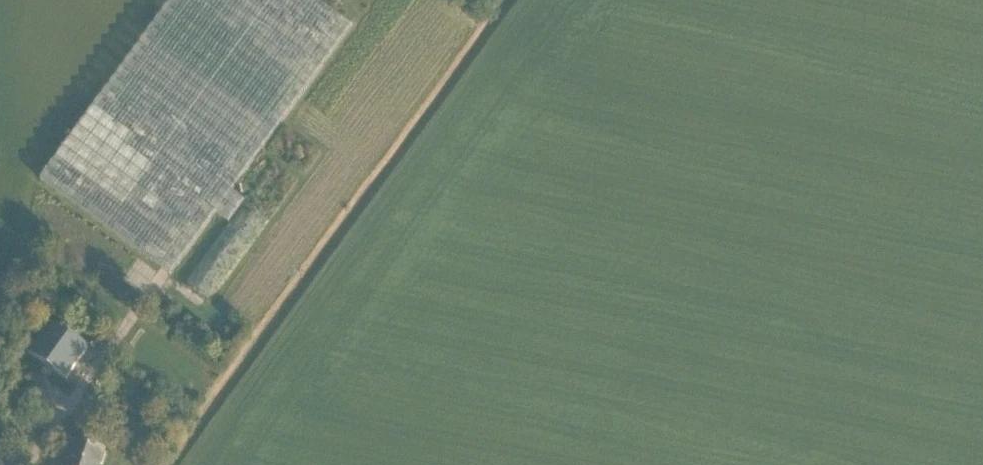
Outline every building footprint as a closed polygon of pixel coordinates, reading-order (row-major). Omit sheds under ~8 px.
[(229,224),(245,203),(231,193),(352,28),(314,0),(174,0),(41,181),(170,276),(216,214),(229,224)] [(184,286),(208,303),(268,222),(244,204),(184,286)] [(67,381),(90,349),(54,324),(47,333),(43,330),(27,353),(67,381)] [(106,454),(103,454),(104,451),(95,448),(99,435),(74,427),(70,440),(77,442),(70,464),(103,464),(106,454)]
